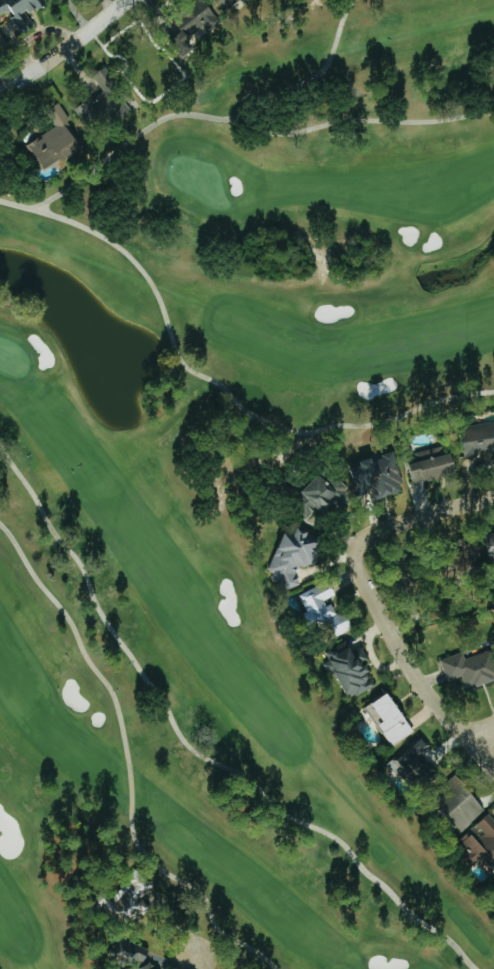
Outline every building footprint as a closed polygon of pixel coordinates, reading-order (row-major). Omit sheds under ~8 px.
[(35,23),(28,14),(44,2),(43,0),(0,0),(0,13),(4,10),(21,33),(35,23)] [(224,13),(243,0),(215,0),(224,13)] [(220,23),(205,2),(176,23),(181,31),(170,38),(183,56),(196,47),(188,37),(203,27),(207,33),(220,23)] [(75,107),(87,127),(122,107),(123,110),(130,106),(107,66),(93,74),(103,92),(75,107)] [(41,170),(70,155),(71,158),(83,152),(61,107),(49,113),(56,128),(27,142),(41,170)] [(450,429),(456,459),(473,456),(474,457),(493,453),(493,421),(450,429)] [(445,453),(424,458),(422,450),(409,454),(411,461),(399,464),(404,484),(450,473),(445,453)] [(371,499),(398,491),(387,453),(360,461),(360,460),(338,466),(346,495),(368,489),(371,499)] [(290,493),(297,501),(288,509),(299,521),(326,496),(332,502),(344,491),(328,475),(318,484),(309,475),(290,493)] [(315,552),(302,547),(307,536),(284,527),(280,537),(272,533),(265,551),(270,553),(260,578),(276,584),(274,589),(283,593),(294,566),(307,571),(315,552)] [(493,559),(493,531),(474,536),(481,563),(493,559)] [(455,539),(459,551),(434,558),(439,575),(478,563),(469,535),(455,539)] [(301,613),(294,615),(297,623),(323,614),(318,601),(328,597),(323,583),(293,594),(301,613)] [(326,640),(346,630),(336,612),(317,622),(326,640)] [(334,696),(342,693),(345,698),(369,687),(359,664),(364,661),(355,641),(317,659),(334,696)] [(441,682),(456,677),(461,690),(488,681),(479,653),(459,660),(457,653),(434,661),(441,682)] [(360,705),(373,722),(369,725),(385,748),(406,734),(377,693),(360,705)] [(426,762),(418,753),(425,746),(416,735),(381,765),(391,777),(396,773),(404,782),(426,762)] [(476,812),(443,781),(421,804),(454,835),(476,812)] [(448,844),(466,866),(474,860),(483,872),(493,864),(493,829),(483,815),(448,844)] [(150,910),(141,894),(151,889),(145,877),(107,898),(122,925),(150,910)]
